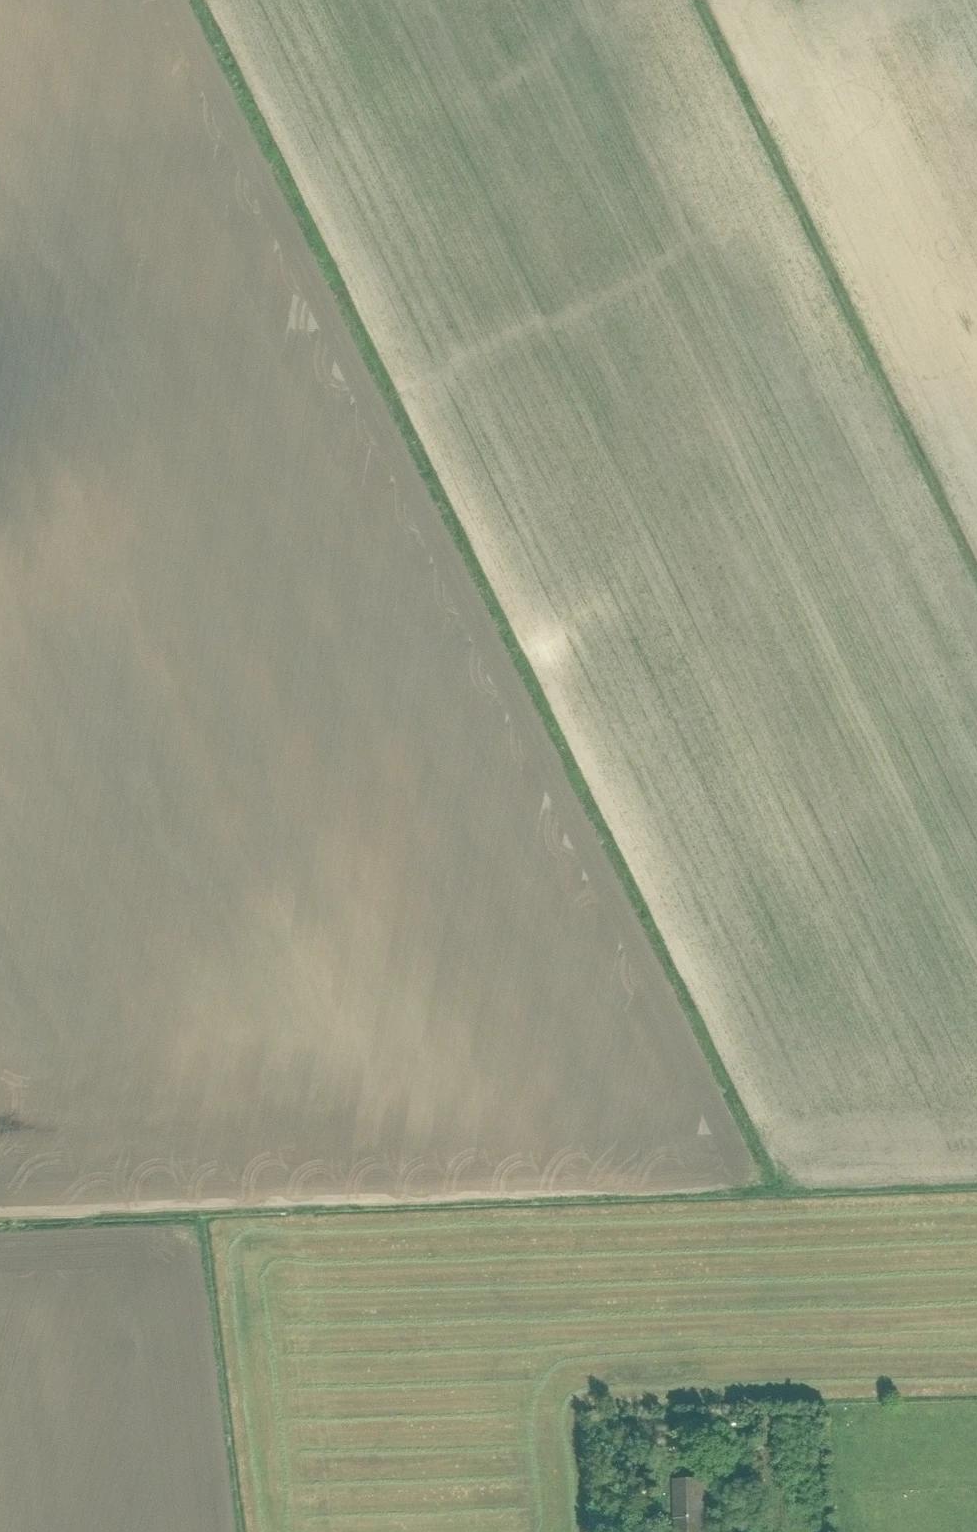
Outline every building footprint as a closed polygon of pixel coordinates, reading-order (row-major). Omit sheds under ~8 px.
[(673,1480),(675,1531),(703,1531),(701,1479),(673,1480)]
